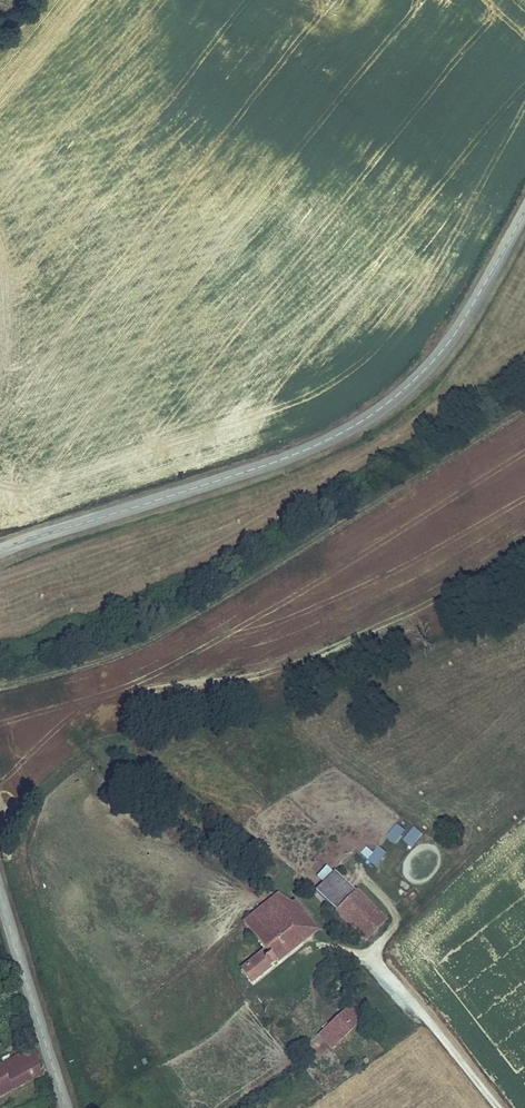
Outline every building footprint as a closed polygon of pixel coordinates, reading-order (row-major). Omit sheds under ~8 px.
[(384,838),(394,846),(406,832),(396,824),(384,838)] [(410,850),(422,835),(413,827),(400,841),(410,850)] [(375,867),(386,855),(378,847),(366,859),(375,867)] [(323,882),(333,872),(326,866),(316,876),(323,882)] [(335,910),(355,890),(335,870),(333,872),(323,882),(315,890),(335,910)] [(356,889),(355,890),(335,910),(333,912),(364,942),(387,920),(356,889)] [(290,902),(280,890),(241,922),(263,949),(239,969),(252,984),(307,938),(298,927),(310,917),(294,899),(290,902)] [(319,928),(310,917),(298,927),(307,938),(319,928)] [(344,1017),(352,1010),(347,1006),(340,1013),(344,1017)] [(353,1026),(360,1019),(352,1010),(344,1017),(353,1026)] [(340,1013),(323,1029),(335,1043),(353,1026),(344,1017),(340,1013)] [(317,1034),(330,1048),(335,1043),(323,1029),(317,1034)] [(35,1047),(0,1066),(0,1098),(43,1076),(35,1047)]
